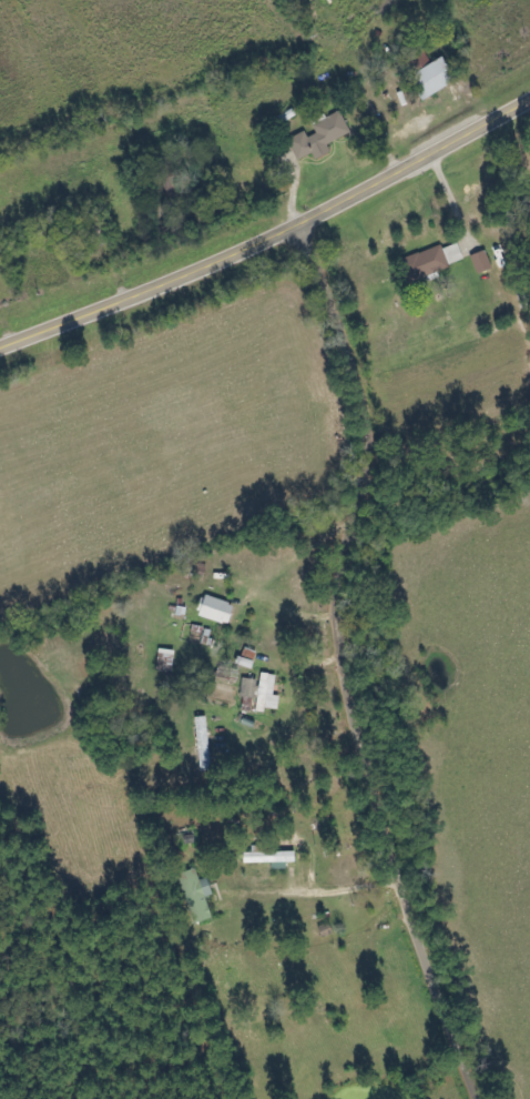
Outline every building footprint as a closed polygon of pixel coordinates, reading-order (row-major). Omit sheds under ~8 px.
[(421,102),(455,83),(442,58),(408,78),(421,102)] [(351,133),(341,112),(309,127),(310,130),(288,140),(298,161),(313,154),(316,159),(332,151),(328,144),(351,133)] [(411,283),(465,260),(458,243),(443,250),(441,244),(401,261),(411,283)] [(471,257),(479,274),(493,267),(485,250),(471,257)] [(229,625),(234,604),(204,596),(199,617),(229,625)] [(257,712),(267,713),(267,709),(279,710),(280,696),(275,696),(277,675),(261,673),(257,712)] [(256,697),(257,679),(243,678),(241,696),(256,697)] [(210,769),(209,717),(198,717),(198,769),(210,769)] [(296,852),(244,852),(244,864),(296,863),(296,852)] [(195,924),(213,919),(206,897),(213,895),(208,879),(200,881),(196,869),(179,874),(195,924)]
